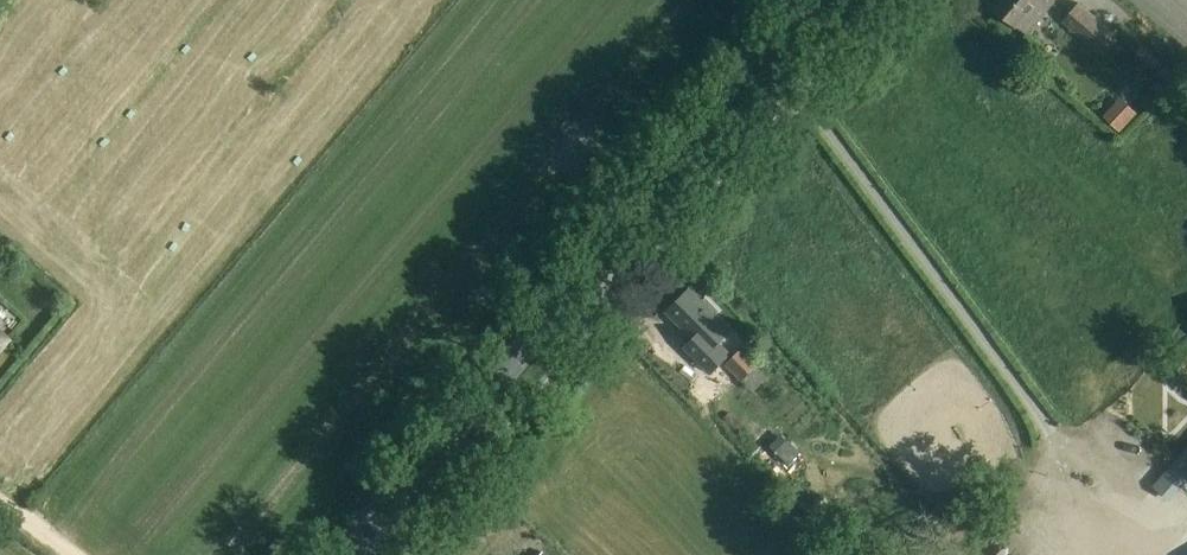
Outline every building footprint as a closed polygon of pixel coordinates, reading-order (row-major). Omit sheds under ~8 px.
[(1056,2),(1054,0),(1001,0),(995,6),(1029,35),(1056,2)] [(1101,50),(1115,34),(1082,4),(1068,19),(1101,50)] [(1141,46),(1136,52),(1147,62),(1152,56),(1141,46)] [(671,307),(667,311),(693,338),(684,347),(704,368),(719,353),(715,349),(732,330),(690,288),(671,307)] [(743,347),(726,364),(743,381),(757,366),(760,364),(743,347)] [(735,382),(720,358),(701,370),(716,393),(735,382)] [(757,366),(743,381),(753,392),(768,376),(757,366)] [(779,382),(792,391),(801,379),(788,370),(779,382)] [(788,440),(777,451),(790,464),(801,453),(788,440)] [(1155,487),(1168,498),(1186,476),(1186,450),(1155,487)]
